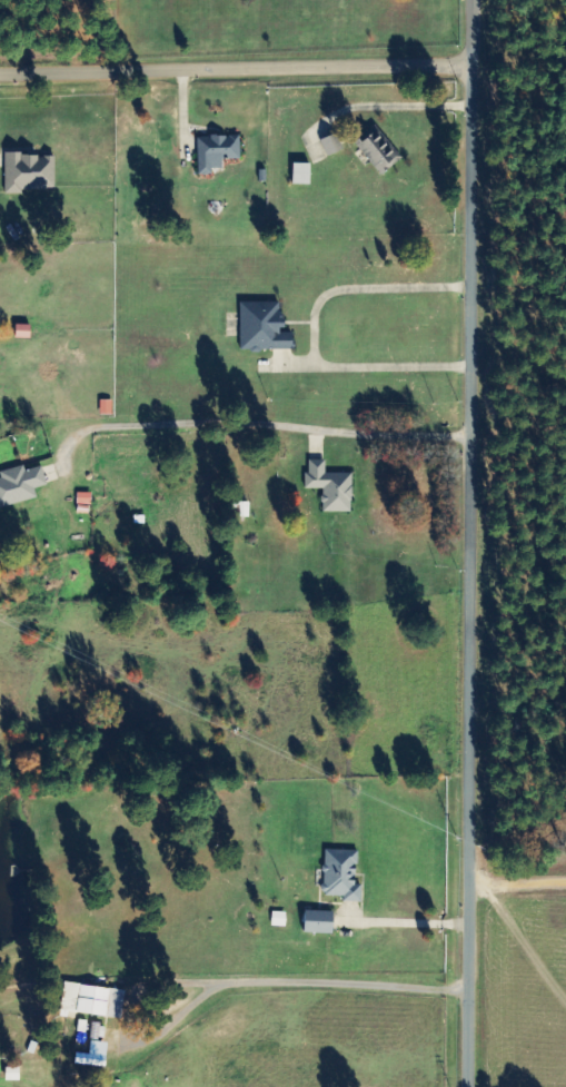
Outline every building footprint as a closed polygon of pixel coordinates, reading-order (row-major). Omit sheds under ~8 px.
[(401,162),(381,129),(358,142),(378,175),(401,162)] [(343,151),(338,135),(321,139),(327,156),(343,151)] [(241,160),(240,136),(198,137),(199,175),(213,175),(213,169),(223,169),(223,160),(241,160)] [(56,156),(6,155),(6,191),(55,192),(56,156)] [(282,303),(241,304),(242,351),(294,350),(293,332),(282,332),(282,303)] [(31,326),(16,325),(16,339),(31,339),(31,326)] [(353,474),(326,474),(326,462),(307,462),(307,490),(323,490),(323,513),(353,513),(353,474)] [(26,472),(24,466),(1,473),(2,478),(0,479),(0,509),(37,498),(35,490),(48,486),(42,467),(26,472)] [(92,494),(78,494),(78,505),(92,505),(92,494)] [(358,851),(325,851),(323,899),(362,900),(362,885),(357,885),(358,851)] [(334,913),(306,912),(305,934),(333,935),(334,913)] [(122,1019),(126,992),(66,984),(63,1012),(122,1019)] [(76,1065),(106,1068),(108,1044),(91,1042),(90,1056),(77,1055),(76,1065)]
